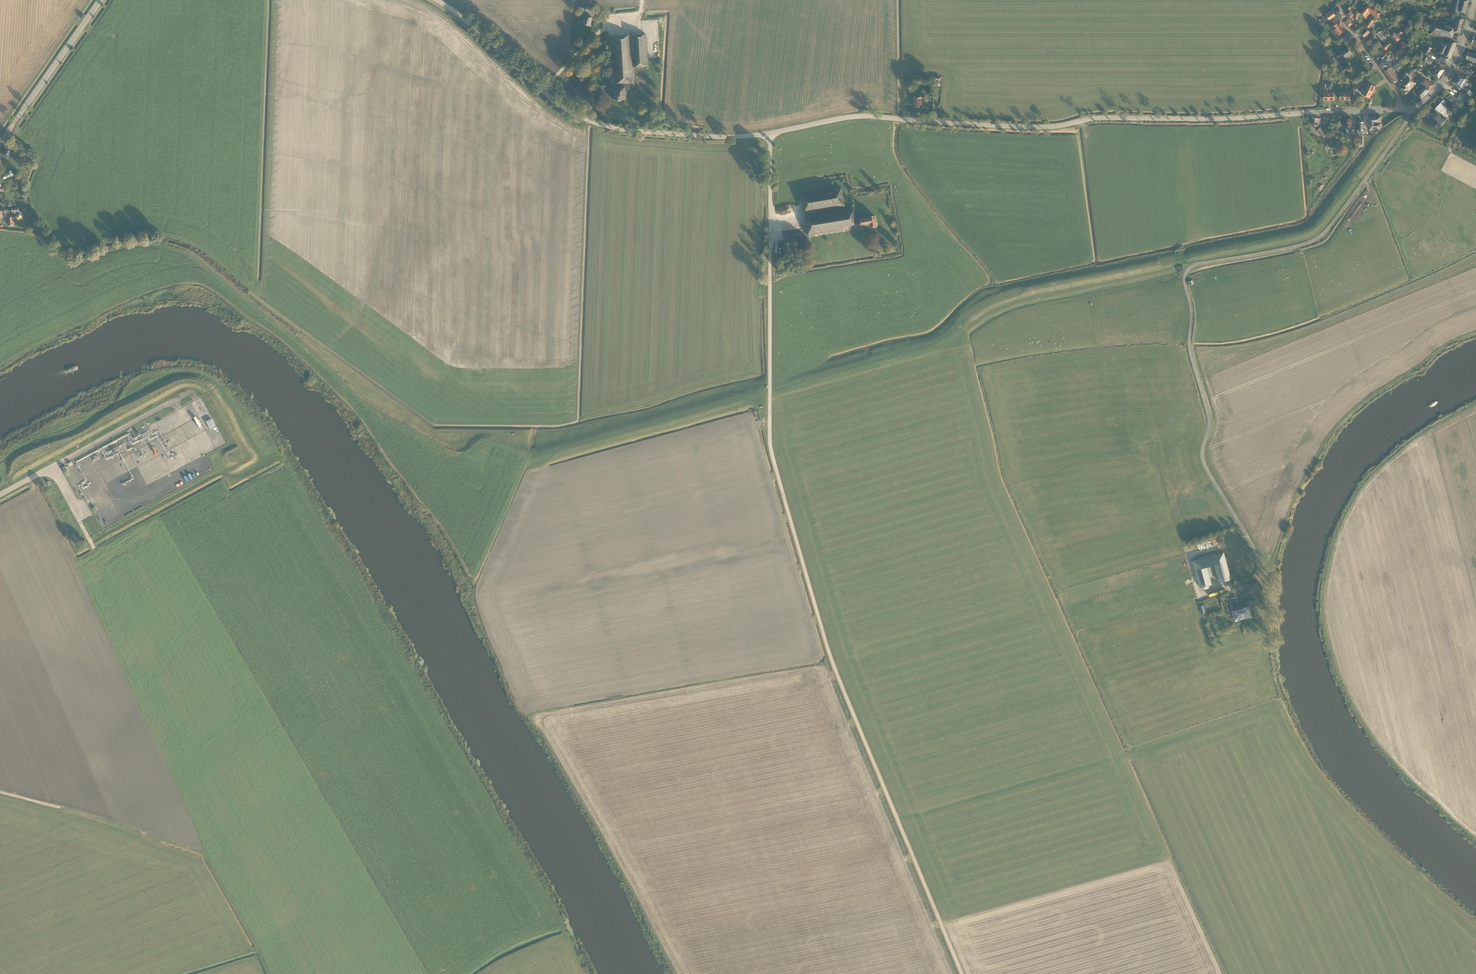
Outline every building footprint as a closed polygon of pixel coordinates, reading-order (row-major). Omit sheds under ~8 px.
[(1469,0),(1467,0),(1454,0),(1451,12),(1459,14),(1459,12),(1465,13),(1469,0)] [(1366,6),(1361,13),(1365,17),(1364,17),(1366,18),(1370,13),(1374,15),(1373,16),(1377,18),(1382,12),(1369,3),(1366,6)] [(1342,19),(1346,16),(1340,9),(1336,12),(1342,19)] [(1353,24),(1350,20),(1350,18),(1354,15),(1350,10),(1347,14),(1348,15),(1343,20),(1349,27),(1353,24)] [(1329,20),(1336,15),(1333,12),(1327,17),(1329,20)] [(591,24),(593,17),(584,14),(582,21),(585,22),(584,24),(589,25),(590,23),(591,24)] [(1464,19),(1456,17),(1455,19),(1455,20),(1453,19),(1452,24),(1448,23),(1448,24),(1446,24),(1446,22),(1434,19),(1431,32),(1431,33),(1431,34),(1452,40),(1454,31),(1458,33),(1460,33),(1464,19)] [(1370,19),(1366,25),(1370,28),(1374,22),(1370,19)] [(1342,29),(1344,27),(1340,22),(1332,27),(1338,36),(1344,32),(1342,29)] [(1367,29),(1365,27),(1360,33),(1365,37),(1371,31),(1368,27),(1367,29)] [(1400,39),(1399,37),(1403,33),(1400,30),(1396,34),(1394,32),(1390,36),(1396,43),(1400,39)] [(633,67),(635,67),(635,70),(641,70),(641,67),(648,66),(646,34),(611,36),(614,79),(615,79),(615,84),(618,84),(619,87),(615,87),(616,95),(613,95),(614,100),(616,100),(618,101),(620,101),(621,100),(626,99),(626,95),(627,95),(627,90),(626,90),(626,86),(622,87),(622,84),(634,83),(633,67)] [(1386,51),(1393,45),(1390,41),(1388,42),(1386,39),(1380,44),(1386,51)] [(1438,52),(1437,52),(1439,53),(1449,57),(1451,58),(1457,43),(1450,40),(1449,43),(1444,41),(1439,52),(1438,52)] [(1406,53),(1402,47),(1401,46),(1399,47),(1400,48),(1393,53),(1397,59),(1406,53)] [(1344,59),(1353,54),(1348,48),(1344,51),(1343,50),(1337,55),(1335,52),(1333,54),(1336,59),(1342,56),(1344,59)] [(1439,53),(1437,52),(1436,56),(1437,58),(1439,59),(1447,62),(1449,57),(1439,53)] [(1475,54),(1469,52),(1467,59),(1473,61),(1472,62),(1475,63),(1475,54)] [(1430,57),(1424,53),(1423,53),(1422,56),(1426,58),(1425,60),(1431,64),(1434,60),(1430,57)] [(1386,60),(1389,58),(1388,57),(1386,55),(1382,58),(1382,59),(1379,62),(1378,62),(1383,69),(1390,65),(1387,61),(1386,60)] [(1345,68),(1344,66),(1344,65),(1341,61),(1335,65),(1340,72),(1345,68)] [(1400,79),(1395,70),(1401,65),(1398,61),(1392,66),(1384,71),(1393,84),(1400,79)] [(1475,72),(1475,69),(1470,65),(1469,67),(1464,64),(1462,69),(1464,70),(1463,71),(1466,72),(1465,73),(1470,75),(1474,77),(1475,72)] [(1439,79),(1445,69),(1440,66),(1438,65),(1432,74),(1434,75),(1439,79)] [(1417,73),(1424,79),(1427,76),(1420,69),(1417,73)] [(1468,80),(1466,79),(1467,78),(1462,74),(1461,76),(1459,74),(1453,82),(1463,88),(1468,80)] [(1408,76),(1401,83),(1404,86),(1400,90),(1403,93),(1402,93),(1404,95),(1405,95),(1409,91),(1416,84),(1412,80),(1408,76)] [(1421,99),(1434,85),(1425,79),(1422,82),(1413,91),(1416,95),(1421,99)] [(1366,89),(1373,92),(1376,86),(1369,83),(1366,89)] [(1465,87),(1462,91),(1469,95),(1472,91),(1465,87)] [(1370,98),(1373,92),(1366,89),(1363,95),(1370,98)] [(1340,100),(1351,99),(1351,91),(1340,91),(1340,100)] [(1444,100),(1438,106),(1443,110),(1444,109),(1448,112),(1450,114),(1451,116),(1453,113),(1450,110),(1458,101),(1451,94),(1447,99),(1448,100),(1446,102),(1444,100)] [(1460,109),(1467,99),(1459,94),(1457,98),(1462,101),(1458,108),(1460,109)] [(913,96),(913,101),(914,102),(914,104),(914,105),(915,107),(920,107),(920,105),(921,105),(922,96),(921,96),(918,96),(913,96)] [(1448,112),(1444,109),(1443,110),(1438,106),(1434,110),(1439,114),(1435,118),(1435,119),(1434,120),(1431,118),(1428,121),(1434,126),(1439,122),(1441,124),(1446,118),(1450,114),(1448,112)] [(1379,129),(1382,127),(1381,116),(1369,117),(1370,130),(1379,129)] [(1312,125),(1318,130),(1317,131),(1324,137),(1327,134),(1321,127),(1322,119),(1318,119),(1313,118),(1312,125)] [(1352,118),(1348,119),(1348,118),(1346,118),(1346,119),(1345,119),(1345,127),(1347,127),(1347,132),(1352,132),(1352,136),(1354,135),(1354,132),(1354,127),(1352,127),(1352,118)] [(8,157),(12,150),(7,147),(3,154),(8,157)] [(29,163),(32,158),(24,153),(21,158),(29,163)] [(859,219),(856,220),(854,207),(845,209),(825,212),(824,211),(844,207),(841,187),(802,194),(805,216),(809,237),(853,230),(852,229),(855,229),(855,227),(858,227),(858,230),(863,229),(863,226),(865,225),(866,228),(871,227),(877,226),(875,215),(874,216),(873,214),(870,215),(869,216),(869,217),(859,219)] [(1352,223),(1368,198),(1364,196),(1348,220),(1352,223)] [(13,216),(8,216),(9,226),(14,225),(14,221),(15,221),(15,218),(16,218),(21,215),(20,211),(22,211),(21,207),(18,208),(12,208),(12,212),(13,212),(13,216)] [(1219,582),(1230,579),(1223,553),(1193,561),(1200,587),(1208,585),(1204,567),(1215,564),(1219,582)] [(1232,604),(1233,608),(1236,607),(1236,609),(1231,611),(1234,621),(1252,616),(1249,606),(1238,609),(1237,603),(1232,604)]
